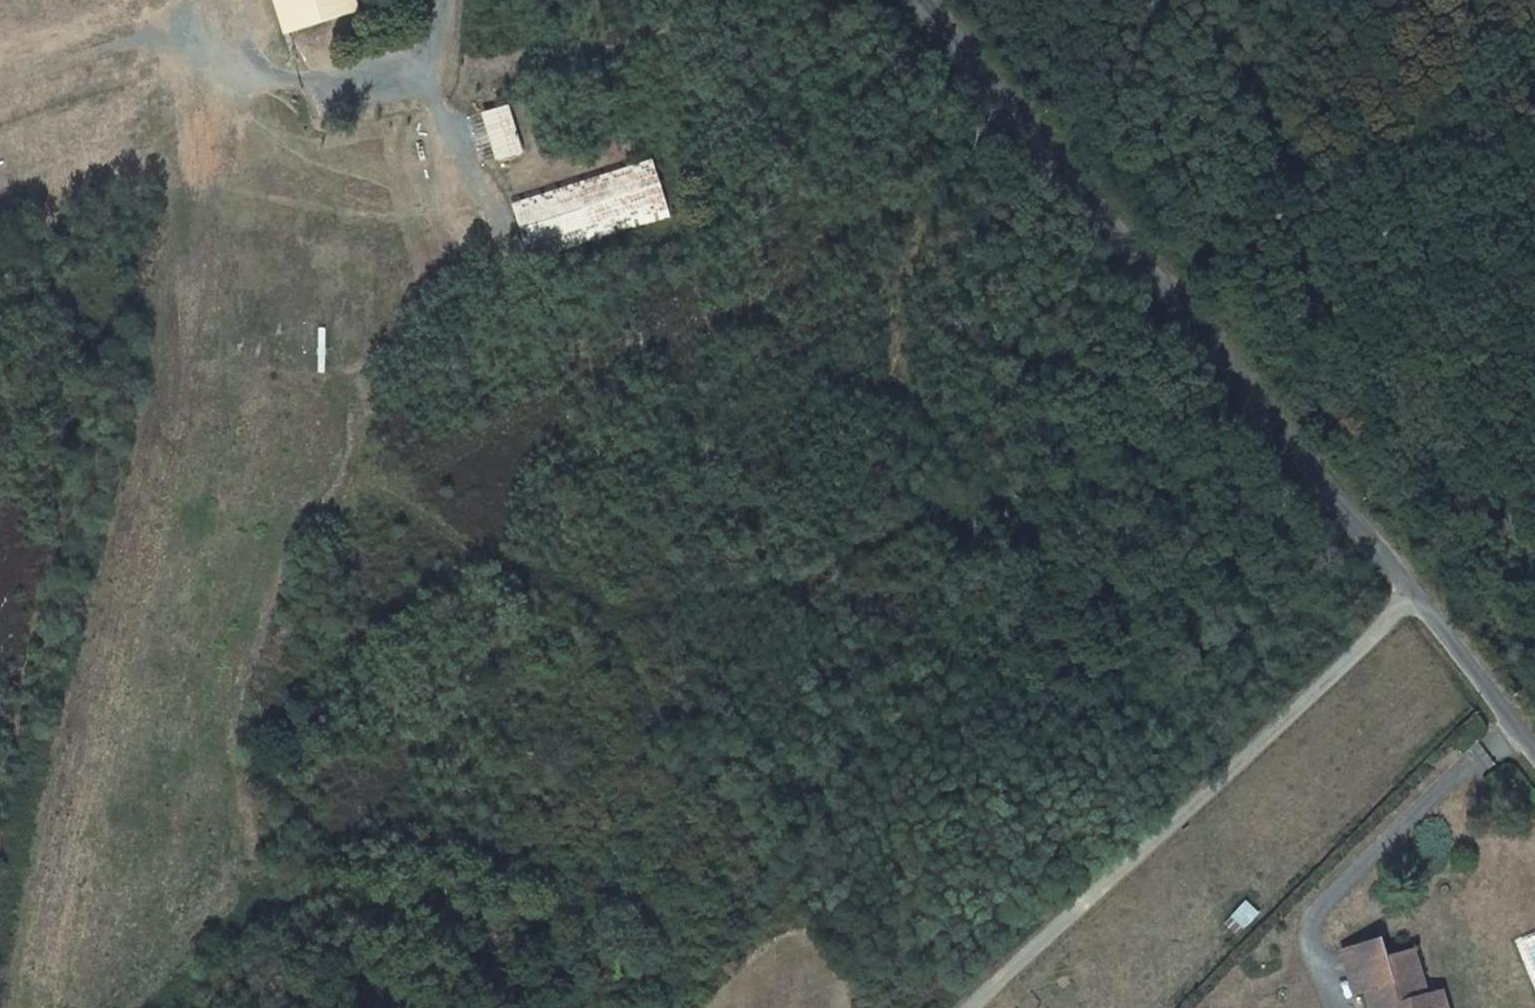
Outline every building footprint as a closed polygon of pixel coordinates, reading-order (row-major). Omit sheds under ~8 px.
[(284,34),(355,11),(352,0),(274,0),(284,34)] [(512,93),(478,102),(508,193),(540,183),(512,93)] [(647,154),(508,201),(531,265),(670,218),(647,154)] [(1338,947),(1342,961),(1382,950),(1378,936),(1338,947)] [(1383,954),(1382,950),(1342,961),(1350,987),(1363,984),(1369,1007),(1426,1007),(1421,990),(1408,946),(1383,954)] [(1421,990),(1426,1007),(1440,1007),(1434,988),(1421,990)]
